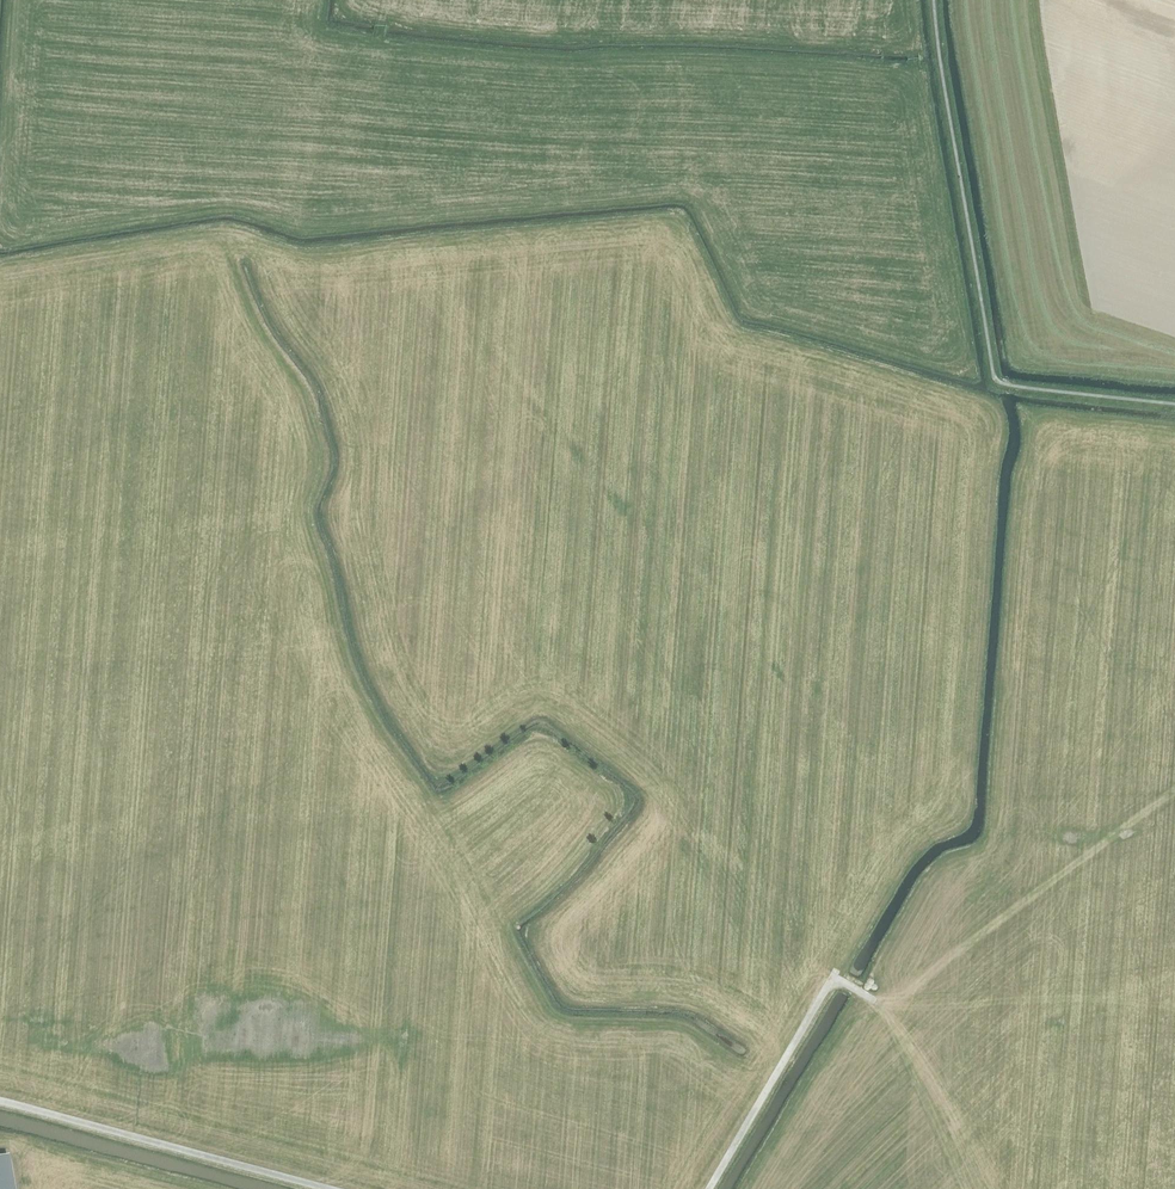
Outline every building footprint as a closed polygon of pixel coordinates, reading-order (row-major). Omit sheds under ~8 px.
[(9,1153),(0,1155),(0,1188),(15,1188),(9,1153)]
